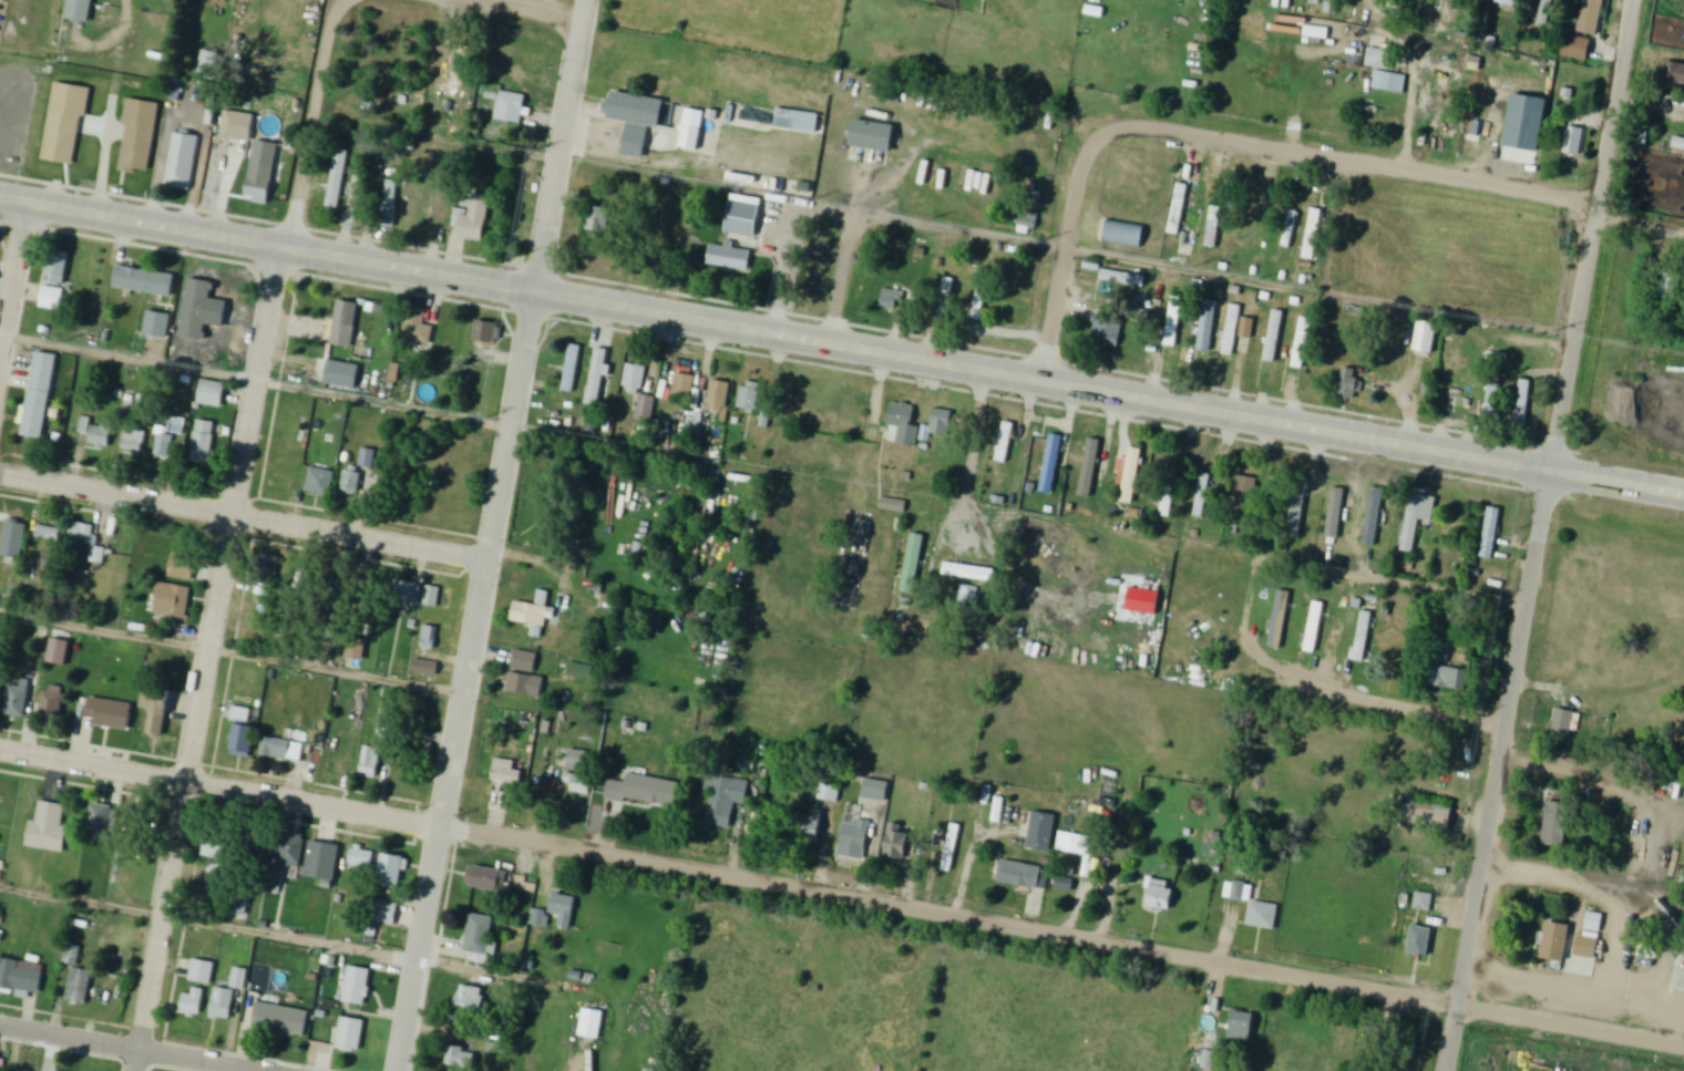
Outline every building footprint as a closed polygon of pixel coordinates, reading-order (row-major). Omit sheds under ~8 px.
[(66,19),(89,23),(93,0),(70,0),(66,19)] [(1519,10),(1521,0),(1489,0),(1488,3),(1519,10)] [(1578,31),(1596,35),(1604,0),(1585,0),(1578,31)] [(1329,29),(1306,26),(1304,38),(1328,40),(1329,29)] [(1568,35),(1562,54),(1585,61),(1591,42),(1568,35)] [(444,97),(456,98),(464,48),(452,46),(444,97)] [(202,79),(216,79),(216,53),(202,53),(202,79)] [(1667,62),(1663,83),(1683,87),(1683,65),(1667,62)] [(1403,96),(1408,78),(1379,72),(1375,90),(1403,96)] [(495,121),(521,126),(527,97),(501,92),(495,121)] [(666,102),(614,93),(609,122),(628,124),(623,157),(646,160),(650,129),(661,131),(666,102)] [(1465,142),(1486,142),(1485,95),(1464,96),(1465,142)] [(119,172),(150,176),(159,105),(129,101),(119,172)] [(686,110),(679,151),(698,154),(705,113),(686,110)] [(222,141),(234,142),(236,113),(224,113),(222,141)] [(855,122),(852,147),(892,154),(896,128),(855,122)] [(1568,128),(1563,154),(1580,157),(1584,131),(1568,128)] [(96,132),(75,129),(71,163),(92,166),(96,132)] [(199,138),(175,135),(166,187),(191,190),(199,138)] [(337,152),(326,209),(339,211),(350,155),(337,152)] [(268,206),(274,166),(252,163),(246,202),(268,206)] [(447,178),(436,178),(434,228),(445,229),(447,178)] [(386,228),(396,228),(396,182),(386,182),(386,228)] [(1180,237),(1190,187),(1178,185),(1168,234),(1180,237)] [(518,212),(520,193),(506,191),(504,210),(518,212)] [(484,244),(491,198),(474,195),(470,219),(461,217),(457,239),(484,244)] [(730,204),(725,234),(752,238),(758,208),(730,204)] [(1265,206),(1253,205),(1248,251),(1260,252),(1265,206)] [(608,237),(612,211),(591,208),(587,234),(608,237)] [(1221,209),(1210,208),(1206,248),(1217,249),(1221,209)] [(1315,262),(1324,212),(1311,209),(1303,260),(1315,262)] [(1018,235),(1036,238),(1039,213),(1021,211),(1018,235)] [(1299,214),(1290,212),(1282,249),(1291,251),(1299,214)] [(1108,223),(1103,243),(1139,250),(1143,229),(1108,223)] [(752,250),(711,246),(709,268),(750,272),(752,250)] [(65,287),(70,255),(50,252),(46,284),(65,287)] [(117,267),(114,287),(171,297),(174,276),(117,267)] [(983,323),(991,276),(980,274),(972,321),(983,323)] [(1679,280),(1666,277),(1661,295),(1674,299),(1679,280)] [(949,326),(954,280),(944,278),(938,325),(949,326)] [(64,289),(42,287),(40,310),(61,312),(64,289)] [(908,295),(884,289),(880,306),(905,312),(908,295)] [(1181,297),(1170,297),(1168,348),(1179,348),(1181,297)] [(1216,302),(1204,302),(1202,354),(1213,354),(1216,302)] [(386,402),(392,354),(353,349),(358,305),(338,303),(332,348),(352,350),(350,371),(337,369),(334,396),(386,402)] [(1223,357),(1234,358),(1242,307),(1232,305),(1223,357)] [(433,327),(425,327),(425,310),(406,310),(406,347),(433,347),(433,327)] [(147,312),(144,334),(166,339),(170,317),(147,312)] [(213,340),(228,343),(232,320),(218,317),(213,340)] [(1119,349),(1124,324),(1096,318),(1091,343),(1119,349)] [(1310,319),(1299,318),(1295,370),(1306,371),(1310,319)] [(1254,321),(1246,321),(1245,329),(1244,329),(1243,338),(1253,339),(1254,321)] [(1419,321),(1414,350),(1433,354),(1439,325),(1419,321)] [(474,342),(498,347),(502,327),(478,322),(474,342)] [(579,348),(569,347),(565,394),(575,395),(579,348)] [(600,410),(607,351),(594,350),(587,408),(600,410)] [(646,369),(627,366),(623,396),(639,398),(635,422),(651,424),(655,400),(641,397),(646,369)] [(54,372),(34,369),(23,437),(42,441),(54,372)] [(1340,400),(1358,402),(1361,371),(1343,370),(1340,400)] [(696,378),(677,374),(672,400),(691,404),(696,378)] [(1498,421),(1498,380),(1487,380),(1487,421),(1498,421)] [(1526,431),(1531,382),(1521,381),(1516,430),(1526,431)] [(203,382),(199,404),(223,408),(226,387),(203,382)] [(727,416),(732,385),(712,382),(708,413),(727,416)] [(763,388),(743,383),(738,411),(757,415),(763,388)] [(915,407),(892,405),(889,445),(918,448),(919,429),(913,429),(915,407)] [(933,445),(952,443),(949,411),(931,413),(933,445)] [(1006,459),(995,455),(1005,418),(1016,421),(1006,459)] [(93,429),(89,447),(108,451),(114,423),(103,420),(101,430),(93,429)] [(156,429),(155,459),(169,459),(170,436),(184,436),(185,421),(174,420),(173,430),(156,429)] [(216,424),(196,422),(192,464),(212,466),(216,424)] [(1079,486),(1089,434),(1101,437),(1091,488),(1079,486)] [(143,456),(143,435),(123,435),(123,456),(143,456)] [(1052,496),(1064,439),(1051,436),(1039,493),(1052,496)] [(1145,451),(1131,448),(1129,461),(1125,460),(1117,503),(1135,506),(1145,451)] [(361,467),(374,467),(374,452),(361,452),(361,467)] [(331,498),(335,471),(310,467),(306,494),(331,498)] [(1172,519),(1178,468),(1167,467),(1161,518),(1172,519)] [(342,493),(358,497),(364,473),(349,468),(342,493)] [(1210,476),(1200,475),(1195,519),(1206,520),(1210,476)] [(1252,525),(1260,481),(1237,477),(1230,521),(1252,525)] [(1311,485),(1300,482),(1286,536),(1298,538),(1311,485)] [(1340,541),(1345,491),(1332,489),(1327,540),(1340,541)] [(1376,549),(1385,491),(1371,489),(1363,547),(1376,549)] [(1438,500),(1411,495),(1401,553),(1415,556),(1421,523),(1434,525),(1438,500)] [(906,513),(907,503),(882,502),(882,512),(906,513)] [(1503,511),(1490,509),(1481,559),(1494,562),(1503,511)] [(1,557),(21,561),(28,523),(8,519),(1,557)] [(97,524),(71,524),(71,545),(92,545),(92,563),(101,563),(101,549),(97,549),(97,524)] [(173,554),(168,575),(191,579),(195,557),(173,554)] [(254,594),(272,598),(280,558),(262,554),(254,594)] [(946,559),(995,564),(994,576),(945,571),(946,559)] [(416,608),(422,586),(400,580),(390,614),(405,618),(408,606),(416,608)] [(155,615),(186,620),(191,588),(160,583),(155,615)] [(423,605),(437,608),(441,589),(428,586),(423,605)] [(1291,592),(1278,590),(1269,648),(1282,650),(1291,592)] [(514,602),(513,624),(556,627),(557,607),(547,607),(548,592),(539,591),(538,604),(514,602)] [(1306,652),(1317,653),(1324,603),(1313,602),(1306,652)] [(1373,618),(1363,618),(1361,661),(1371,661),(1373,618)] [(421,651),(434,652),(437,627),(424,626),(421,651)] [(347,661),(364,663),(367,635),(350,633),(347,661)] [(69,642),(52,639),(48,661),(65,665),(69,642)] [(1450,644),(1434,642),(1429,686),(1469,690),(1471,669),(1447,666),(1450,644)] [(537,658),(513,654),(506,693),(541,699),(545,678),(534,676),(537,658)] [(441,664),(415,659),(412,674),(438,679),(441,664)] [(567,675),(591,680),(593,667),(569,663),(567,675)] [(29,689),(10,685),(3,715),(22,718),(29,689)] [(64,687),(44,686),(42,717),(62,718),(64,687)] [(164,736),(172,690),(149,686),(145,707),(153,708),(149,733),(164,736)] [(133,704),(90,697),(86,723),(129,729),(133,704)] [(1580,713),(1557,708),(1552,735),(1574,739),(1580,713)] [(252,757),(256,727),(236,724),(232,755),(252,757)] [(304,743),(263,738),(261,758),(302,763),(304,743)] [(434,745),(416,741),(412,759),(430,763),(434,745)] [(382,749),(365,746),(360,777),(377,780),(382,749)] [(587,770),(585,751),(568,752),(569,771),(587,770)] [(515,761),(494,759),(489,813),(504,814),(507,784),(521,786),(522,772),(514,771),(515,761)] [(564,785),(570,786),(569,794),(590,797),(593,777),(566,774),(564,785)] [(609,781),(606,798),(676,809),(680,783),(629,775),(627,783),(609,781)] [(749,781),(706,776),(704,791),(711,792),(707,827),(731,830),(735,804),(746,805),(749,781)] [(865,779),(862,795),(884,800),(886,782),(865,779)] [(27,848),(65,853),(68,828),(63,827),(66,806),(39,802),(36,822),(31,822),(27,848)] [(1567,848),(1571,804),(1547,802),(1543,846),(1567,848)] [(91,830),(111,831),(112,805),(92,805),(91,830)] [(823,842),(821,810),(797,811),(799,843),(823,842)] [(1034,811),(1027,846),(1047,851),(1054,815),(1034,811)] [(866,852),(870,822),(853,819),(852,823),(844,821),(840,848),(866,852)] [(951,868),(941,866),(952,821),(962,823),(951,868)] [(901,825),(890,823),(885,858),(907,861),(911,833),(900,832),(901,825)] [(1060,833),(1057,851),(1085,855),(1088,837),(1060,833)] [(285,867),(300,869),(305,837),(285,834),(280,867),(270,865),(267,884),(282,887),(285,867)] [(203,860),(231,860),(231,841),(203,841),(203,860)] [(267,842),(256,841),(253,859),(264,861),(267,842)] [(334,882),(340,847),(310,842),(305,877),(334,882)] [(348,867),(371,872),(375,854),(352,848),(348,867)] [(401,887),(407,858),(383,854),(378,883),(401,887)] [(1048,889),(1050,867),(1002,863),(1000,885),(1048,889)] [(206,891),(225,894),(229,866),(209,864),(206,891)] [(508,872),(476,867),(472,888),(505,893),(508,872)] [(1146,906),(1170,914),(1178,888),(1154,880),(1146,906)] [(1280,905),(1251,901),(1253,885),(1227,881),(1224,899),(1252,903),(1248,927),(1276,931),(1280,905)] [(561,916),(559,929),(572,930),(576,898),(553,895),(551,915),(561,916)] [(1431,911),(1432,895),(1417,895),(1416,910),(1431,911)] [(398,904),(378,903),(376,924),(397,925),(398,904)] [(1577,958),(1598,959),(1602,915),(1588,914),(1586,937),(1579,936),(1577,958)] [(472,962),(488,963),(492,917),(469,915),(466,953),(472,953),(472,962)] [(1543,959),(1566,963),(1573,925),(1551,921),(1543,959)] [(1434,929),(1414,925),(1408,954),(1429,958),(1434,929)] [(40,995),(44,966),(1,959),(0,962),(0,988),(40,995)] [(190,982),(212,985),(214,963),(192,960),(190,982)] [(343,1003),(366,1007),(372,970),(349,966),(343,1003)] [(93,973),(73,968),(66,1002),(86,1006),(93,973)] [(457,1012),(483,1014),(485,988),(459,986),(457,1012)] [(184,995),(182,1014),(201,1016),(204,990),(192,988),(191,995),(184,995)] [(232,1022),(235,990),(214,989),(211,1020),(232,1022)] [(253,1027),(305,1037),(310,1013),(258,1003),(253,1027)] [(579,1036),(598,1040),(603,1012),(585,1008),(579,1036)] [(1253,1042),(1256,1013),(1234,1011),(1231,1040),(1253,1042)] [(336,1050),(359,1054),(365,1021),(342,1017),(336,1050)] [(471,1047),(446,1048),(447,1068),(472,1067),(471,1047)] [(1204,1050),(1202,1068),(1212,1069),(1214,1052),(1204,1050)]
